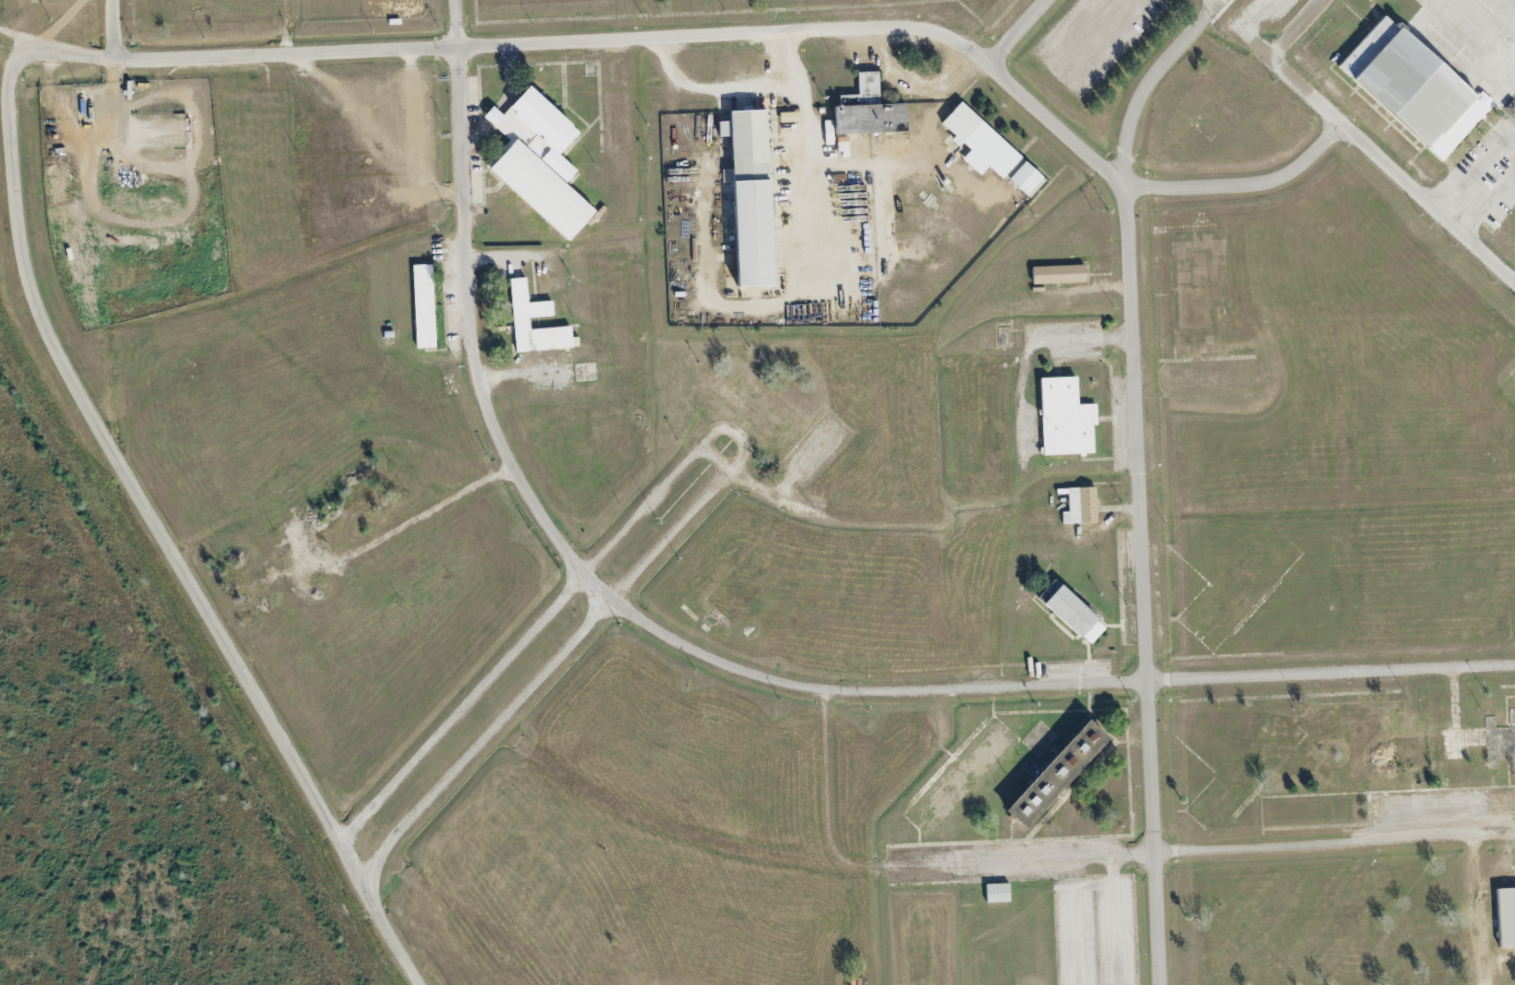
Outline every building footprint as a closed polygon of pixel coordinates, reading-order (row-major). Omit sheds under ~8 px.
[(1385,16),(1488,111),(1442,161),(1339,66),(1385,16)] [(906,132),(905,103),(878,104),(877,71),(857,72),(858,105),(834,106),(834,121),(827,121),(827,134),(906,132)] [(565,240),(593,208),(563,183),(574,170),(556,154),(577,131),(525,86),(500,114),(491,106),(482,116),(509,140),(484,169),(565,240)] [(1514,114),(1514,103),(1511,99),(1503,108),(1512,117),(1514,114)] [(1020,157),(959,101),(939,123),(952,135),(948,139),(957,147),(961,143),(969,150),(961,159),(978,175),(987,166),(1000,178),(1020,157)] [(731,287),(767,286),(763,110),(727,111),(727,121),(717,122),(717,137),(728,136),(731,287)] [(435,348),(432,264),(412,265),(415,349),(435,348)] [(1030,267),(1030,284),(1084,282),(1083,265),(1030,267)] [(509,279),(514,352),(571,348),(570,327),(529,330),(528,318),(553,316),(551,301),(527,303),(525,278),(509,279)] [(1038,378),(1041,456),(1093,454),(1092,425),(1096,425),(1095,404),(1076,405),(1075,377),(1038,378)] [(1096,523),(1095,487),(1067,488),(1068,512),(1061,512),(1062,524),(1096,523)] [(1035,598),(1088,646),(1105,627),(1053,579),(1035,598)] [(1062,783),(1104,737),(1084,719),(1041,766),(1047,771),(1048,770),(1062,783)] [(984,884),(985,902),(1008,902),(1008,883),(984,884)] [(1499,889),(1514,888),(1514,946),(1501,946),(1499,889)]
